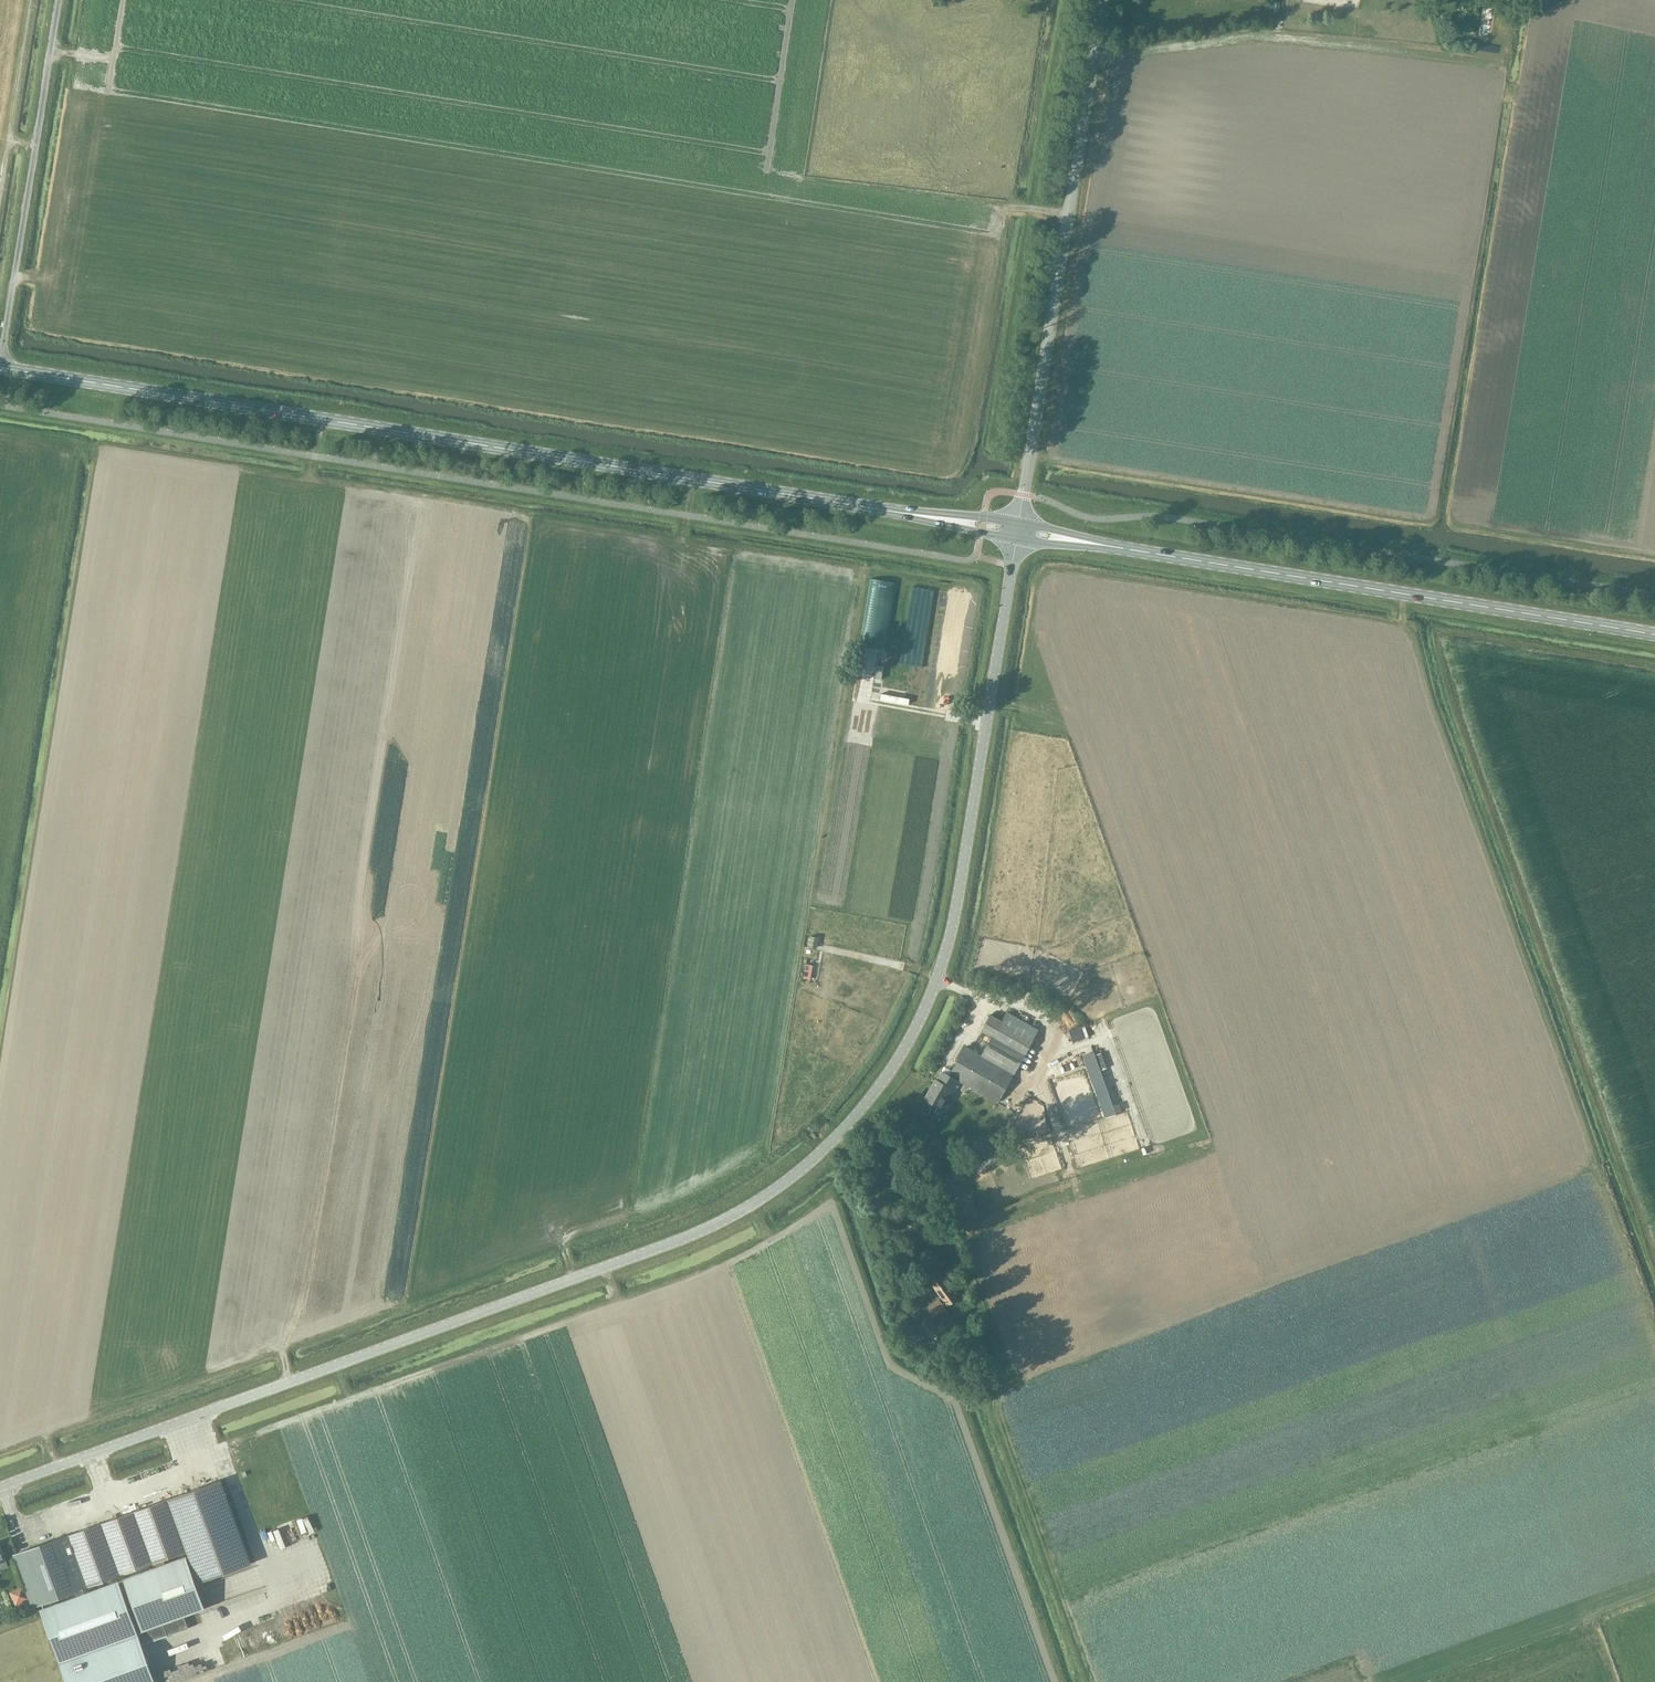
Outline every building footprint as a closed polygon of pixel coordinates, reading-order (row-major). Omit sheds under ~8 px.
[(1443,21),(1451,19),(1450,13),(1454,12),(1452,4),(1448,5),(1447,0),(1438,0),(1443,21)] [(876,665),(874,678),(881,679),(883,666),(876,665)] [(1037,1030),(1006,1012),(1001,1022),(989,1015),(981,1031),(991,1037),(981,1055),(965,1047),(948,1075),(942,1072),(937,1081),(934,1080),(923,1099),(938,1108),(946,1094),(953,1097),(961,1083),(996,1102),(1012,1073),(1018,1064),(1037,1030)] [(1080,1027),(1069,1031),(1073,1042),(1083,1038),(1080,1027)] [(1095,1057),(1084,1061),(1104,1118),(1115,1114),(1115,1113),(1121,1111),(1118,1104),(1112,1106),(1095,1057)] [(923,1225),(925,1219),(915,1215),(913,1221),(910,1220),(906,1228),(920,1234),(923,1226),(923,1225)] [(956,1347),(939,1327),(951,1317),(944,1307),(957,1298),(940,1275),(929,1283),(940,1297),(926,1307),(923,1309),(927,1316),(914,1327),(912,1324),(909,1327),(912,1331),(913,1330),(941,1361),(956,1347)] [(154,1567),(165,1563),(164,1560),(186,1552),(198,1583),(251,1564),(220,1480),(13,1555),(31,1607),(140,1568),(152,1564),(154,1567)] [(185,1556),(154,1567),(123,1579),(142,1631),(163,1623),(167,1636),(188,1628),(184,1617),(204,1609),(185,1556)] [(141,1645),(118,1580),(40,1609),(66,1681),(155,1681),(141,1645)] [(23,1588),(12,1593),(17,1604),(28,1599),(23,1588)]
